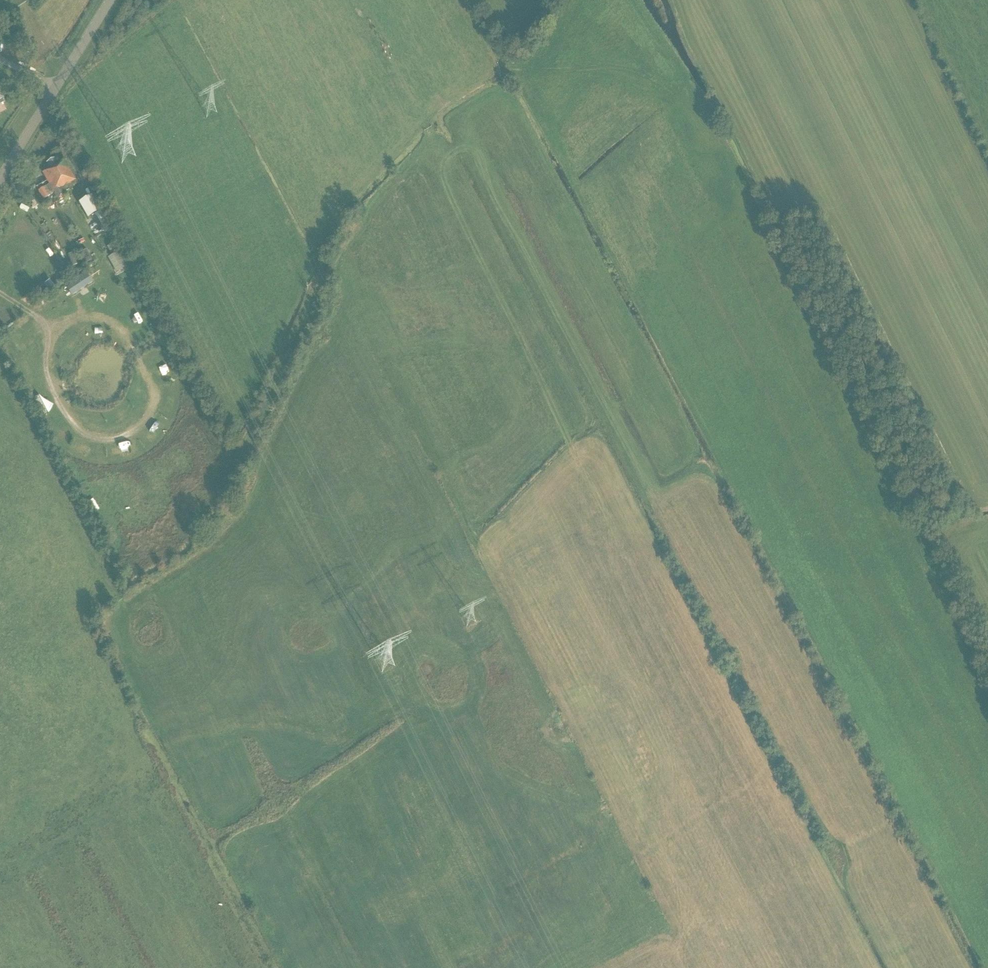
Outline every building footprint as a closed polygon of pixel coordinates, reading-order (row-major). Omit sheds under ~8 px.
[(58,164),(55,159),(46,164),(49,168),(43,172),(44,173),(42,173),(48,184),(37,192),(42,201),(54,194),(58,201),(80,189),(75,181),(76,180),(64,160),(58,164)] [(88,218),(100,211),(92,197),(80,204),(88,218)]
